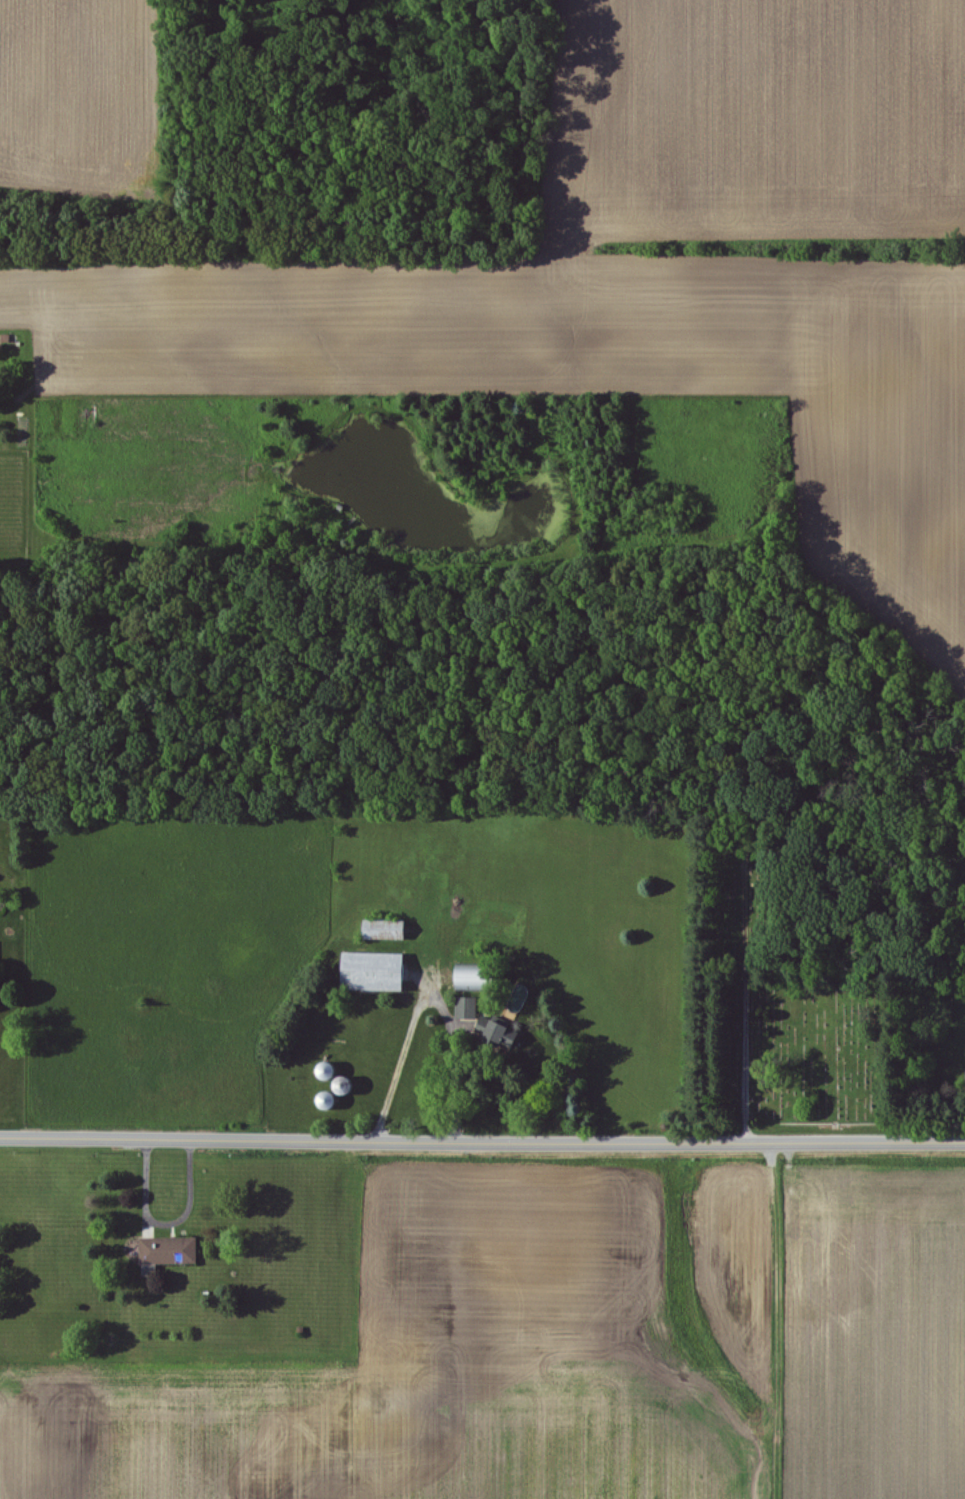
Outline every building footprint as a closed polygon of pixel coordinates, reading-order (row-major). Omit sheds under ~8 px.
[(404,922),(361,921),(361,940),(404,941),(404,922)] [(400,992),(400,980),(402,980),(403,973),(406,973),(406,965),(401,965),(402,955),(339,953),(338,990),(400,992)] [(454,992),(473,990),(470,964),(451,967),(454,992)] [(147,1240),(147,1266),(204,1265),(204,1239),(147,1240)]
